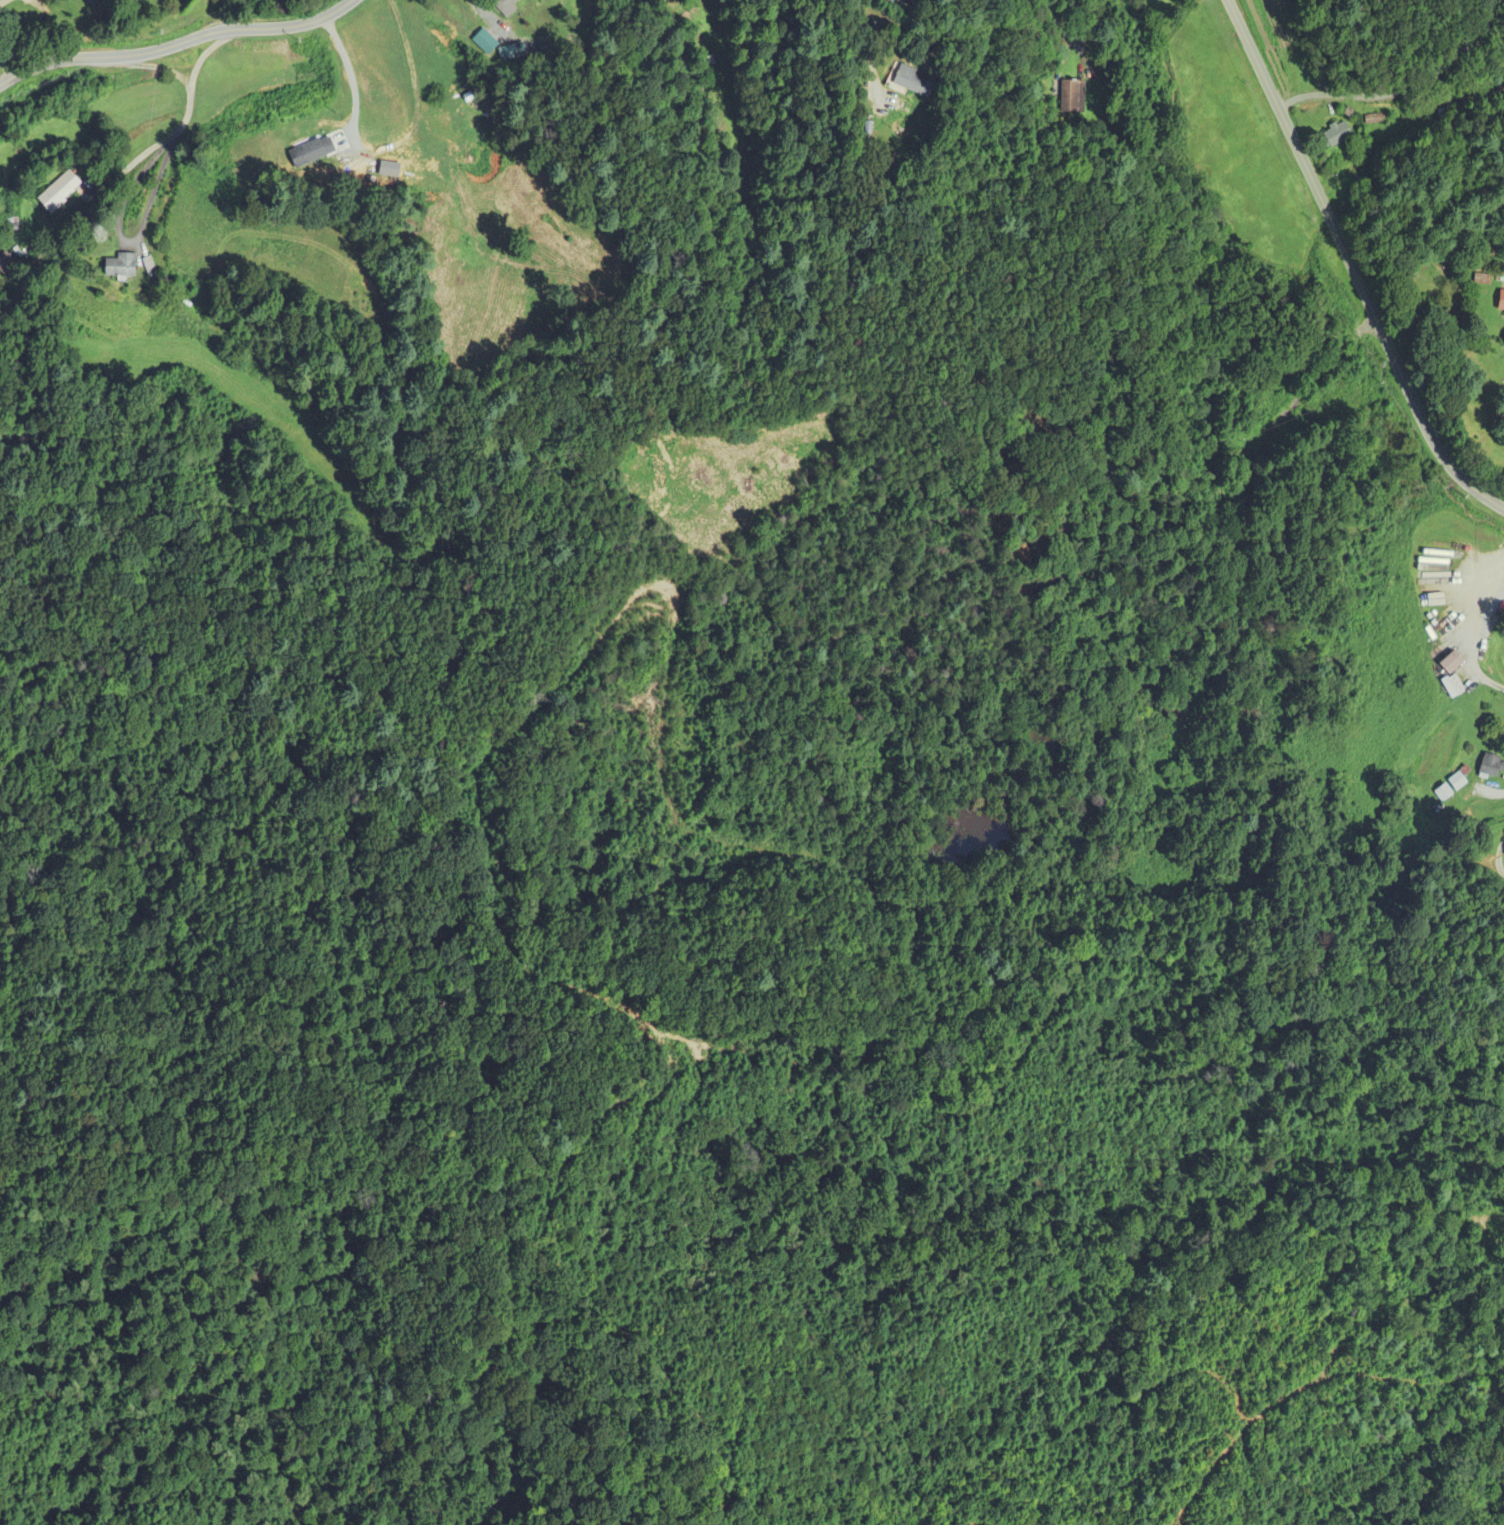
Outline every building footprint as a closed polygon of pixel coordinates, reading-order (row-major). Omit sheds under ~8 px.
[(519,0),(496,0),(493,4),(504,15),(519,0)] [(917,10),(924,0),(904,0),(917,10)] [(928,97),(937,78),(908,64),(899,83),(928,97)] [(1063,114),(1087,114),(1087,80),(1063,80),(1063,114)] [(1356,136),(1347,121),(1323,134),(1331,150),(1356,136)] [(289,150),(295,168),(337,155),(331,137),(289,150)] [(39,200),(53,214),(83,185),(69,170),(39,200)] [(138,254),(120,254),(120,259),(108,259),(108,277),(138,277),(138,254)] [(14,265),(4,256),(0,260),(0,269),(6,274),(14,265)] [(1454,700),(1467,692),(1454,672),(1466,665),(1458,652),(1442,662),(1451,677),(1442,682),(1454,700)] [(1486,753),(1478,772),(1496,780),(1500,770),(1503,772),(1503,761),(1486,753)] [(1468,782),(1459,771),(1447,781),(1455,792),(1468,782)] [(1451,795),(1444,785),(1433,792),(1439,802),(1451,795)]
